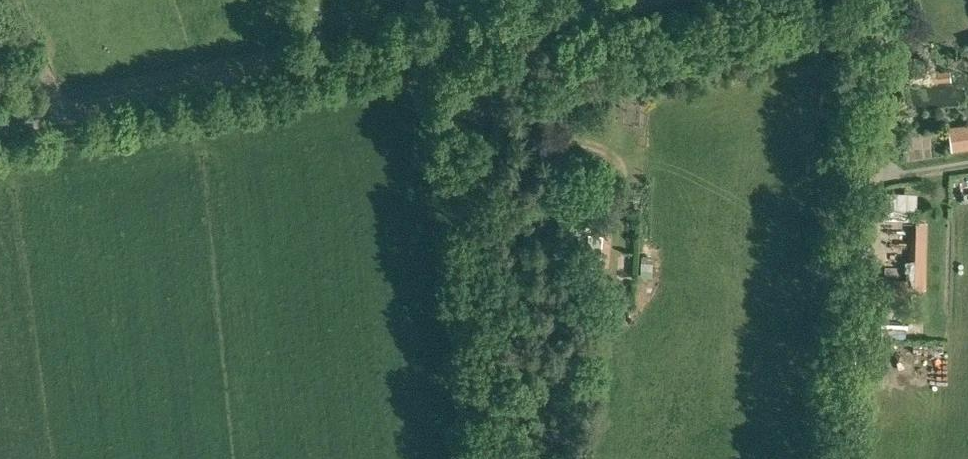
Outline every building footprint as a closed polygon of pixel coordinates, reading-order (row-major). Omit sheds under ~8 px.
[(948,127),(951,150),(967,148),(967,124),(948,127)] [(898,207),(926,207),(926,193),(898,193),(898,207)] [(599,264),(601,237),(590,235),(587,263),(599,264)] [(906,299),(906,282),(879,281),(878,297),(906,299)]
